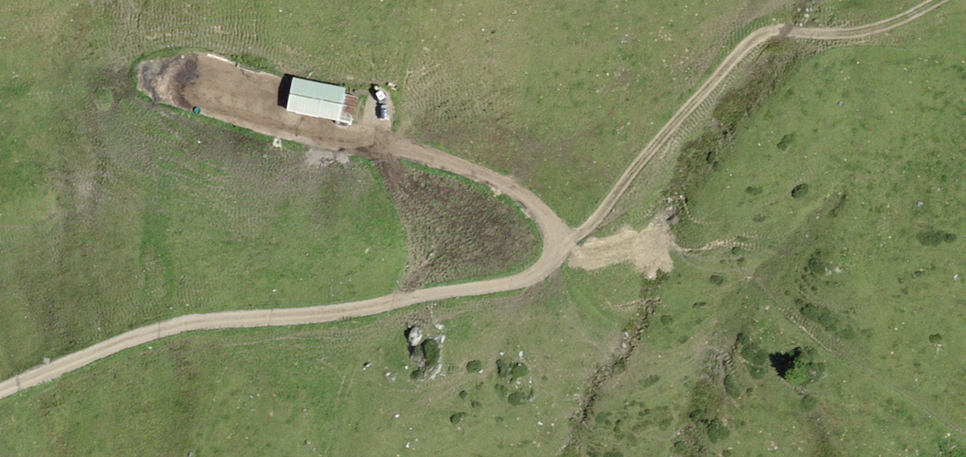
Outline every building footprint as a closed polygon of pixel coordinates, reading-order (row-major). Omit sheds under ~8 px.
[(346,87),(293,78),(287,112),(340,121),(346,87)] [(355,120),(362,95),(352,92),(344,117),(355,120)]
